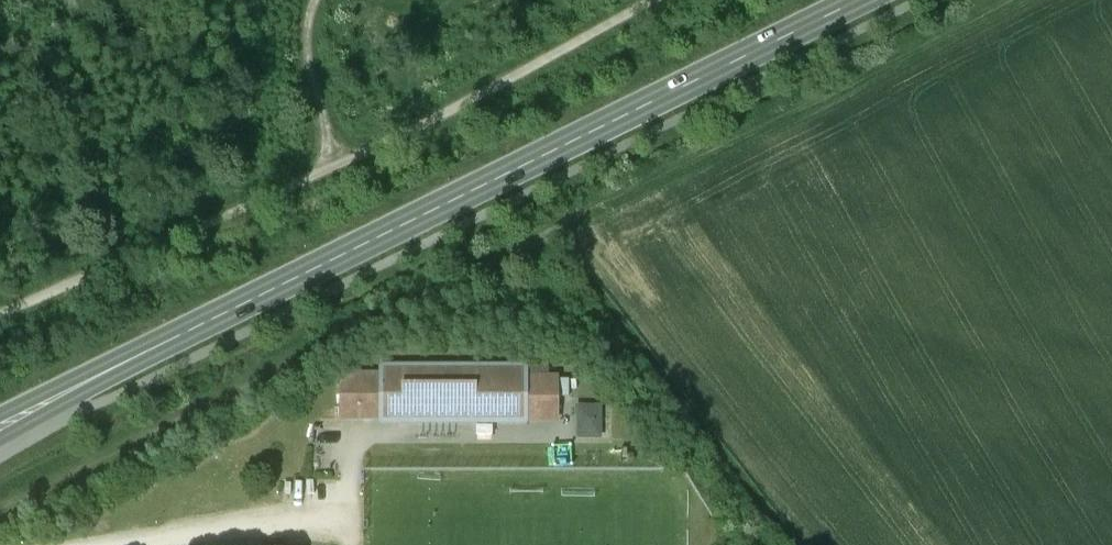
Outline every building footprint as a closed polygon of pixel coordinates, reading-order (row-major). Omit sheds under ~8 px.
[(558,422),(558,378),(527,378),(527,367),(380,367),(380,375),(340,375),(340,419),(380,419),(380,422),(558,422)] [(605,440),(605,406),(576,406),(576,440),(605,440)]
